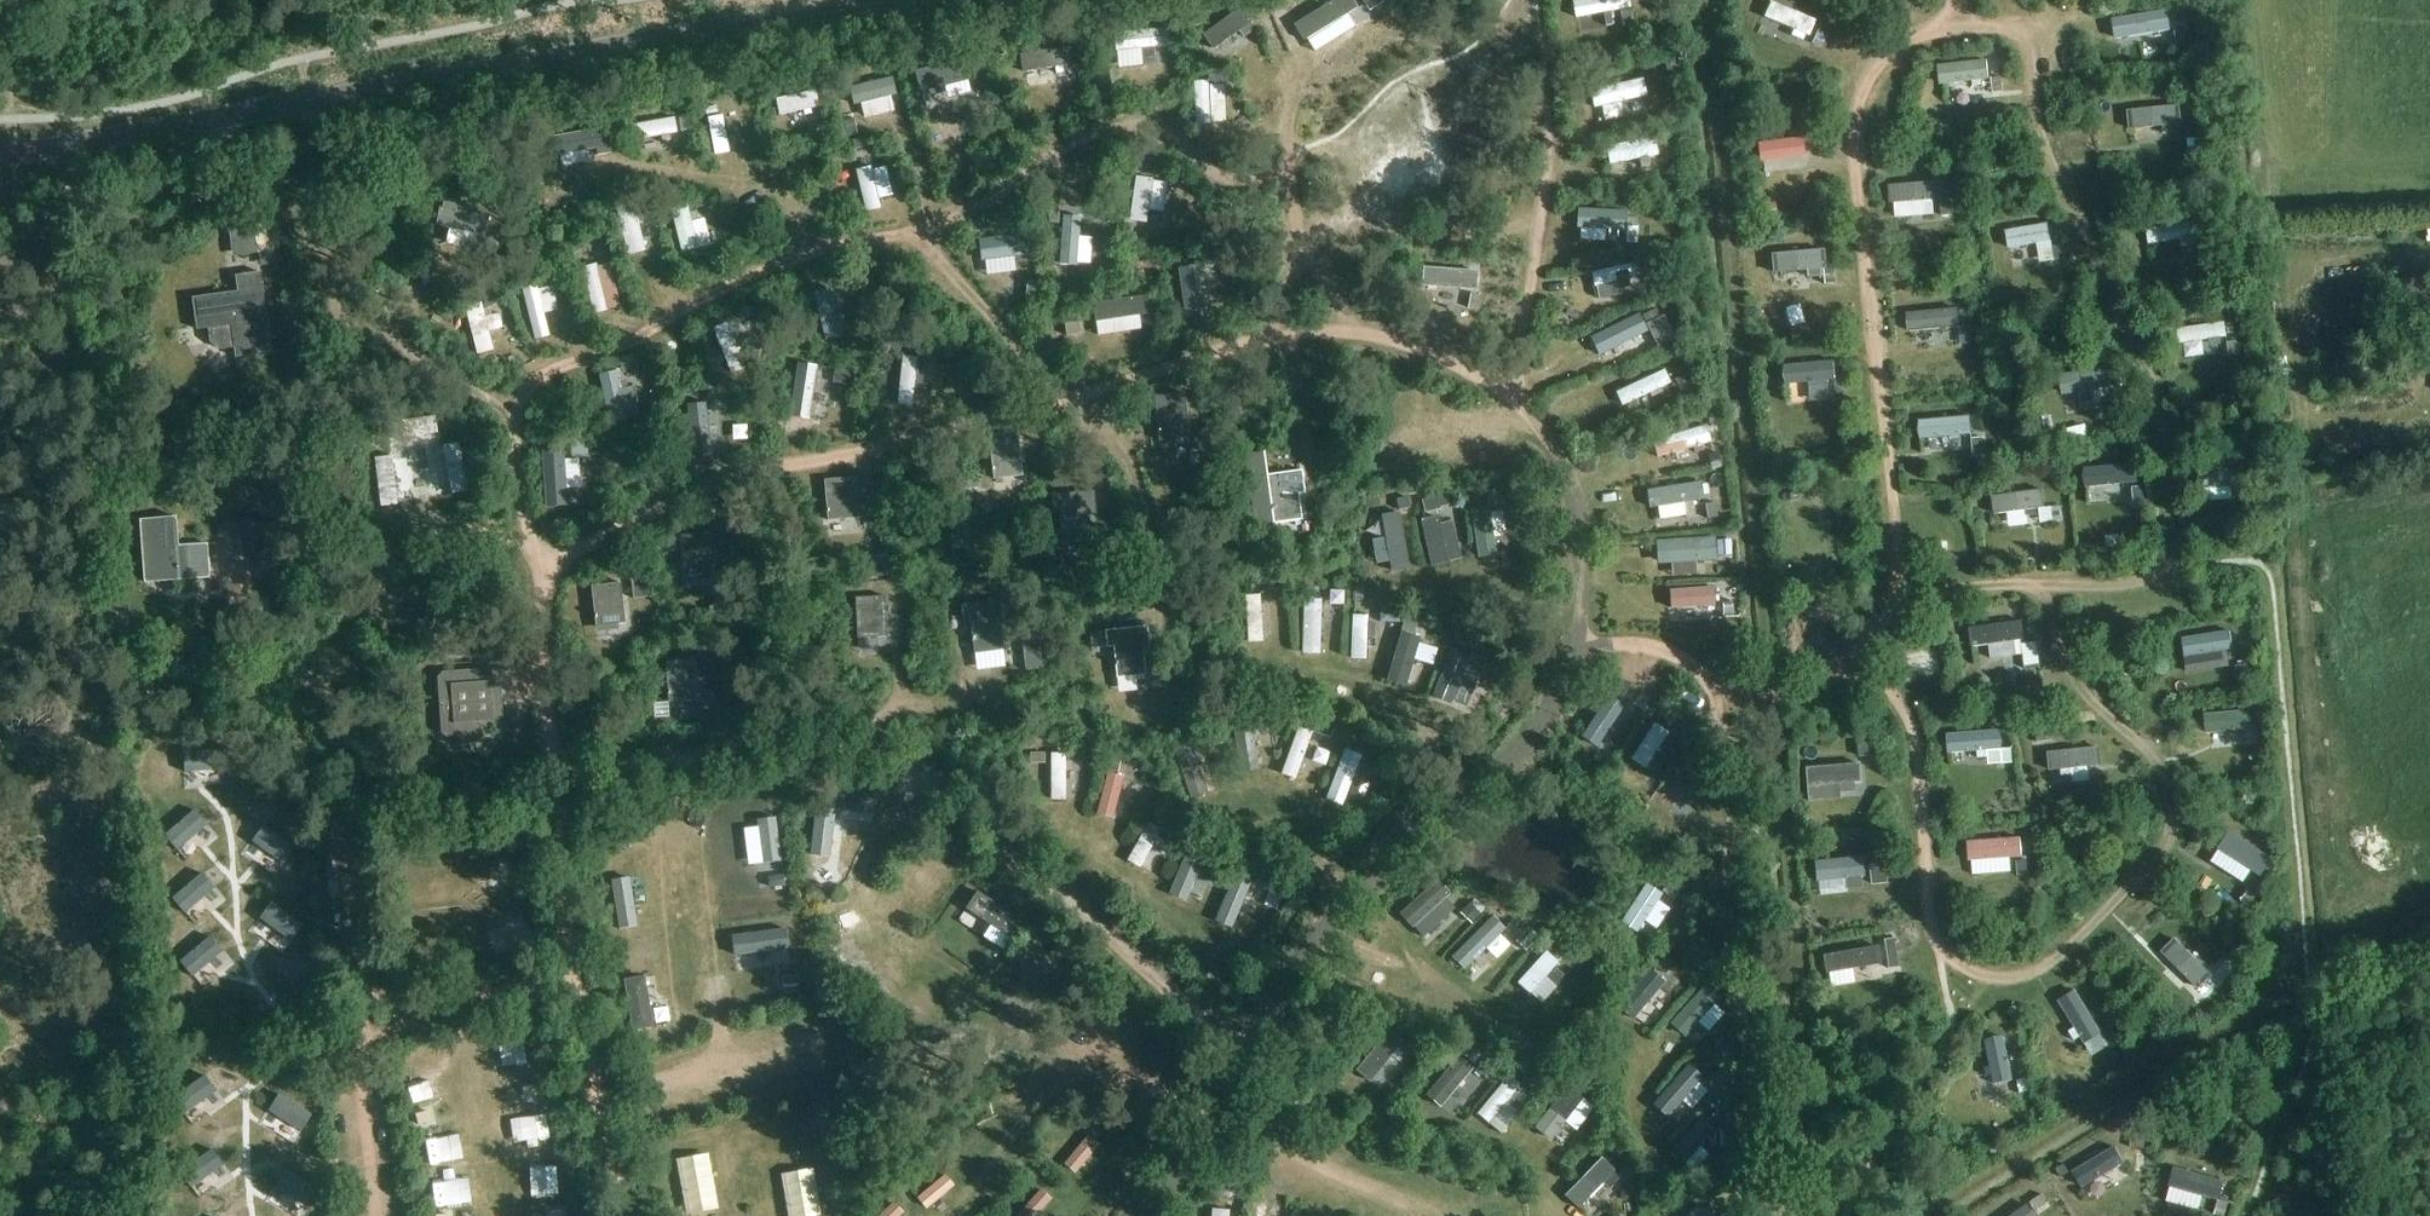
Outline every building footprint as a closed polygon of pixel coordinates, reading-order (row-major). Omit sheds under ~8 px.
[(1384,1),(1383,0),(1363,0),(1369,10),(1384,1)] [(1630,7),(1619,9),(1622,26),(1633,24),(1630,7)] [(1771,45),(1778,24),(1728,9),(1722,30),(1771,45)] [(2078,53),(2148,39),(2143,14),(2073,28),(2078,53)] [(1201,19),(1190,21),(1191,30),(1202,29),(1201,19)] [(1817,30),(1811,44),(1821,49),(1827,34),(1817,30)] [(2186,30),(2175,31),(2177,47),(2188,46),(2186,30)] [(1676,62),(1663,63),(1665,78),(1677,77),(1676,62)] [(1951,69),(1898,73),(1900,99),(1953,95),(1951,69)] [(1107,73),(1098,75),(1101,91),(1111,89),(1107,73)] [(2001,77),(1991,78),(1993,94),(2003,92),(2001,77)] [(830,88),(820,90),(823,99),(832,97),(830,88)] [(2199,92),(2183,93),(2184,105),(2200,103),(2199,92)] [(620,115),(609,116),(610,127),(621,126),(620,115)] [(690,116),(680,117),(681,132),(691,131),(690,116)] [(2140,138),(2139,117),(2094,119),(2095,140),(2140,138)] [(857,124),(847,126),(849,137),(860,134),(857,124)] [(868,135),(853,139),(856,149),(870,145),(868,135)] [(1613,144),(1565,146),(1566,166),(1614,164),(1613,144)] [(1718,149),(1719,168),(1764,165),(1763,146),(1718,149)] [(1815,153),(1805,154),(1806,165),(1816,164),(1815,153)] [(1154,162),(1152,173),(1168,176),(1170,165),(1154,162)] [(1906,215),(1905,192),(1863,194),(1864,217),(1906,215)] [(709,194),(690,198),(692,208),(711,204),(709,194)] [(628,201),(636,247),(653,244),(645,198),(628,201)] [(1951,199),(1941,200),(1942,214),(1953,213),(1951,199)] [(2213,203),(2197,205),(2198,217),(2214,215),(2213,203)] [(1058,223),(1059,208),(1049,207),(1048,222),(1058,223)] [(282,263),(276,220),(229,227),(233,256),(258,252),(259,266),(282,263)] [(596,227),(578,232),(582,250),(600,245),(596,227)] [(1627,228),(1625,244),(1635,244),(1637,228),(1627,228)] [(1971,264),(2015,252),(2009,233),(1966,245),(1971,264)] [(579,240),(564,243),(566,254),(581,251),(579,240)] [(2062,243),(2051,245),(2054,259),(2064,257),(2062,243)] [(1223,253),(1208,254),(1209,263),(1224,262),(1223,253)] [(1737,260),(1738,283),(1784,281),(1783,258),(1737,260)] [(550,270),(540,273),(542,284),(553,281),(550,270)] [(844,270),(830,272),(831,282),(846,280),(844,270)] [(1550,289),(1596,287),(1594,270),(1549,273),(1550,289)] [(234,347),(235,356),(272,351),(260,271),(236,275),(238,290),(193,297),(197,329),(209,328),(210,342),(220,349),(234,347)] [(1387,288),(1420,289),(1421,273),(1387,272),(1387,288)] [(1039,300),(1040,282),(1027,281),(1026,299),(1039,300)] [(499,288),(484,291),(486,301),(501,298),(499,288)] [(1471,294),(1467,308),(1478,310),(1482,296),(1471,294)] [(752,304),(737,310),(740,318),(755,313),(752,304)] [(1656,307),(1640,315),(1644,325),(1660,317),(1656,307)] [(445,320),(427,322),(432,354),(449,352),(445,320)] [(135,342),(151,339),(148,322),(132,325),(135,342)] [(1564,354),(1608,338),(1602,322),(1558,338),(1564,354)] [(1970,325),(1959,326),(1960,344),(1972,343),(1970,325)] [(2139,335),(2140,350),(2188,347),(2187,332),(2139,335)] [(2238,340),(2229,341),(2230,356),(2240,354),(2238,340)] [(633,354),(618,357),(620,367),(635,364),(633,354)] [(926,354),(925,364),(940,366),(941,355),(926,354)] [(1797,365),(1743,367),(1744,395),(1797,393),(1797,365)] [(807,367),(804,381),(814,383),(817,369),(807,367)] [(1573,391),(1581,410),(1631,389),(1622,369),(1573,391)] [(2127,371),(2117,372),(2120,390),(2129,389),(2127,371)] [(1684,374),(1675,379),(1681,392),(1691,388),(1684,374)] [(756,375),(748,417),(764,420),(772,378),(756,375)] [(2071,375),(2034,382),(2038,405),(2075,398),(2071,375)] [(1845,379),(1835,380),(1837,396),(1847,394),(1845,379)] [(724,383),(708,383),(709,396),(724,396),(724,383)] [(578,384),(579,413),(592,412),(591,384),(578,384)] [(1184,393),(1155,396),(1159,440),(1189,437),(1184,393)] [(651,396),(656,437),(671,435),(666,394),(651,396)] [(1018,432),(989,434),(993,478),(1023,475),(1018,432)] [(1611,445),(1616,465),(1658,453),(1652,433),(1611,445)] [(1983,438),(1973,438),(1973,454),(1983,454),(1983,438)] [(582,440),(571,441),(573,456),(583,455),(582,440)] [(1263,452),(1245,454),(1255,525),(1302,519),(1297,487),(1304,486),(1302,470),(1267,475),(1263,452)] [(1718,452),(1708,454),(1711,469),(1721,467),(1718,452)] [(962,489),(979,487),(977,470),(960,472),(962,489)] [(854,477),(825,479),(828,519),(857,518),(854,477)] [(2144,486),(2132,486),(2133,502),(2145,501),(2144,486)] [(1500,487),(1486,488),(1487,498),(1501,497),(1500,487)] [(1615,515),(1665,508),(1662,490),(1612,497),(1615,515)] [(1053,511),(1060,510),(1062,542),(1092,539),(1090,514),(1096,514),(1094,491),(1052,494),(1053,511)] [(1438,492),(1422,496),(1426,511),(1441,507),(1438,492)] [(2258,493),(2246,494),(2248,509),(2259,508),(2258,493)] [(1409,495),(1398,497),(1400,508),(1411,506),(1409,495)] [(1714,502),(1705,504),(1708,519),(1717,517),(1714,502)] [(1963,503),(1963,523),(2006,522),(2005,502),(1963,503)] [(2060,505),(2051,506),(2053,520),(2062,519),(2060,505)] [(207,542),(178,544),(176,517),(139,521),(143,581),(210,577),(207,542)] [(241,522),(238,523),(247,556),(269,550),(260,517),(241,522)] [(710,532),(680,535),(683,575),(713,573),(710,532)] [(1123,534),(1110,534),(1111,553),(1124,552),(1123,534)] [(1304,576),(1304,591),(1314,591),(1314,576),(1304,576)] [(646,577),(631,579),(633,598),(648,597),(646,577)] [(1286,577),(1268,578),(1269,587),(1286,586),(1286,577)] [(882,581),(866,582),(867,593),(883,591),(882,581)] [(625,623),(621,582),(592,585),(596,625),(625,623)] [(1371,595),(1370,606),(1386,606),(1386,595),(1371,595)] [(884,596),(856,597),(858,637),(887,636),(884,596)] [(1003,648),(1000,625),(1008,624),(1005,601),(961,606),(963,624),(971,623),(975,652),(1003,648)] [(1262,657),(1280,657),(1279,603),(1260,604),(1262,657)] [(1723,603),(1723,618),(1733,618),(1733,603),(1723,603)] [(1312,612),(1311,655),(1328,655),(1329,612),(1312,612)] [(1406,615),(1400,632),(1414,636),(1419,619),(1406,615)] [(1107,647),(1114,646),(1117,678),(1146,674),(1143,649),(1150,649),(1147,625),(1105,629),(1107,645),(1107,647)] [(1105,629),(1090,631),(1092,647),(1107,645),(1105,629)] [(2037,642),(2021,644),(2024,666),(2040,664),(2037,642)] [(2195,652),(2146,660),(2148,670),(2197,661),(2195,652)] [(1497,675),(1503,662),(1488,655),(1482,667),(1497,675)] [(695,659),(666,661),(669,701),(698,699),(695,659)] [(476,670),(443,673),(437,678),(441,733),(446,739),(481,736),(480,729),(499,727),(498,720),(502,717),(500,686),(496,684),(495,676),(477,678),(476,670)] [(1619,677),(1611,691),(1622,697),(1630,684),(1619,677)] [(1670,710),(1661,723),(1669,729),(1678,715),(1670,710)] [(1276,712),(1272,725),(1282,727),(1285,715),(1276,712)] [(1321,723),(1318,732),(1333,737),(1336,728),(1321,723)] [(1253,728),(1247,744),(1251,746),(1240,778),(1255,783),(1273,735),(1253,728)] [(1589,765),(1606,776),(1631,739),(1615,728),(1589,765)] [(2257,728),(2247,729),(2249,745),(2258,744),(2257,728)] [(1186,729),(1176,732),(1181,746),(1190,743),(1186,729)] [(2051,730),(2036,731),(2037,741),(2051,740),(2051,730)] [(1204,772),(1216,767),(1208,745),(1196,750),(1204,772)] [(1872,747),(1857,748),(1858,757),(1873,756),(1872,747)] [(2013,748),(2002,749),(2003,763),(2014,762),(2013,748)] [(1300,749),(1278,801),(1300,810),(1321,758),(1300,749)] [(1031,751),(1031,762),(1047,762),(1047,751),(1031,751)] [(1381,752),(1375,768),(1384,772),(1391,756),(1381,752)] [(1112,755),(1107,771),(1118,774),(1122,758),(1112,755)] [(1632,812),(1662,783),(1650,771),(1620,800),(1632,812)] [(1770,802),(1820,799),(1819,776),(1769,779),(1770,802)] [(627,816),(627,833),(647,832),(647,815),(627,816)] [(679,835),(697,831),(694,818),(676,821),(679,835)] [(2220,875),(2227,857),(2192,843),(2185,861),(2220,875)] [(1931,848),(1931,870),(1984,871),(1984,849),(1931,848)] [(2027,860),(2017,860),(2018,876),(2027,876),(2027,860)] [(1886,862),(1870,864),(1872,884),(1888,882),(1886,862)] [(1822,865),(1779,868),(1780,888),(1823,885),(1822,865)] [(1260,869),(1257,880),(1271,885),(1275,874),(1260,869)] [(1669,881),(1663,890),(1674,898),(1680,890),(1669,881)] [(2249,887),(2241,899),(2250,905),(2258,893),(2249,887)] [(905,902),(914,920),(927,913),(918,895),(905,902)] [(1470,902),(1462,910),(1475,921),(1483,913),(1470,902)] [(1622,920),(1613,902),(1584,916),(1594,935),(1622,920)] [(1432,966),(1448,975),(1466,944),(1450,935),(1432,966)] [(738,949),(740,974),(753,973),(751,948),(738,949)] [(1588,949),(1584,957),(1597,963),(1601,955),(1588,949)] [(1897,952),(1887,954),(1890,968),(1899,966),(1897,952)] [(1840,976),(1839,953),(1785,955),(1786,979),(1840,976)] [(1665,973),(1674,963),(1663,954),(1654,964),(1665,973)] [(2217,966),(2209,974),(2219,984),(2227,976),(2217,966)] [(1553,969),(1547,976),(1557,985),(1563,979),(1553,969)] [(1599,1028),(1625,988),(1605,975),(1579,1016),(1599,1028)] [(671,978),(646,981),(650,1017),(675,1014),(671,978)] [(2109,1025),(2101,1030),(2109,1043),(2117,1038),(2109,1025)] [(1720,1053),(1730,1042),(1723,1036),(1714,1047),(1720,1053)] [(1414,1037),(1407,1045),(1419,1056),(1426,1048),(1414,1037)] [(1524,1052),(1510,1067),(1517,1074),(1531,1059),(1524,1052)] [(1484,1061),(1478,1069),(1490,1079),(1496,1071),(1484,1061)] [(1578,1065),(1571,1072),(1582,1082),(1589,1074),(1578,1065)] [(1725,1065),(1713,1075),(1722,1085),(1734,1074),(1725,1065)] [(2027,1076),(2018,1078),(2020,1092),(2030,1090),(2027,1076)] [(1450,1127),(1478,1086),(1465,1077),(1437,1117),(1450,1127)] [(271,1130),(270,1105),(246,1106),(247,1131),(271,1130)] [(2131,1134),(2130,1145),(2146,1146),(2147,1135),(2131,1134)] [(766,1171),(778,1168),(773,1149),(761,1152),(766,1171)] [(272,1180),(271,1152),(246,1153),(247,1180),(272,1180)] [(1729,1153),(1715,1157),(1718,1167),(1732,1163),(1729,1153)] [(1628,1165),(1620,1173),(1631,1185),(1640,1176),(1628,1165)] [(184,1173),(158,1172),(158,1205),(184,1205),(184,1173)] [(2041,1193),(2029,1202),(2036,1211),(2048,1202),(2041,1193)] [(2228,1202),(2218,1199),(2215,1214),(2223,1215),(2225,1215),(2228,1202)] [(1244,1215),(1254,1215),(1254,1202),(1244,1202),(1244,1215)] [(1257,1203),(1257,1215),(1269,1215),(1269,1203),(1257,1203)] [(1661,1206),(1646,1215),(1669,1215),(1661,1206)] [(1167,1215),(1187,1215),(1187,1208),(1167,1208),(1167,1215)]
